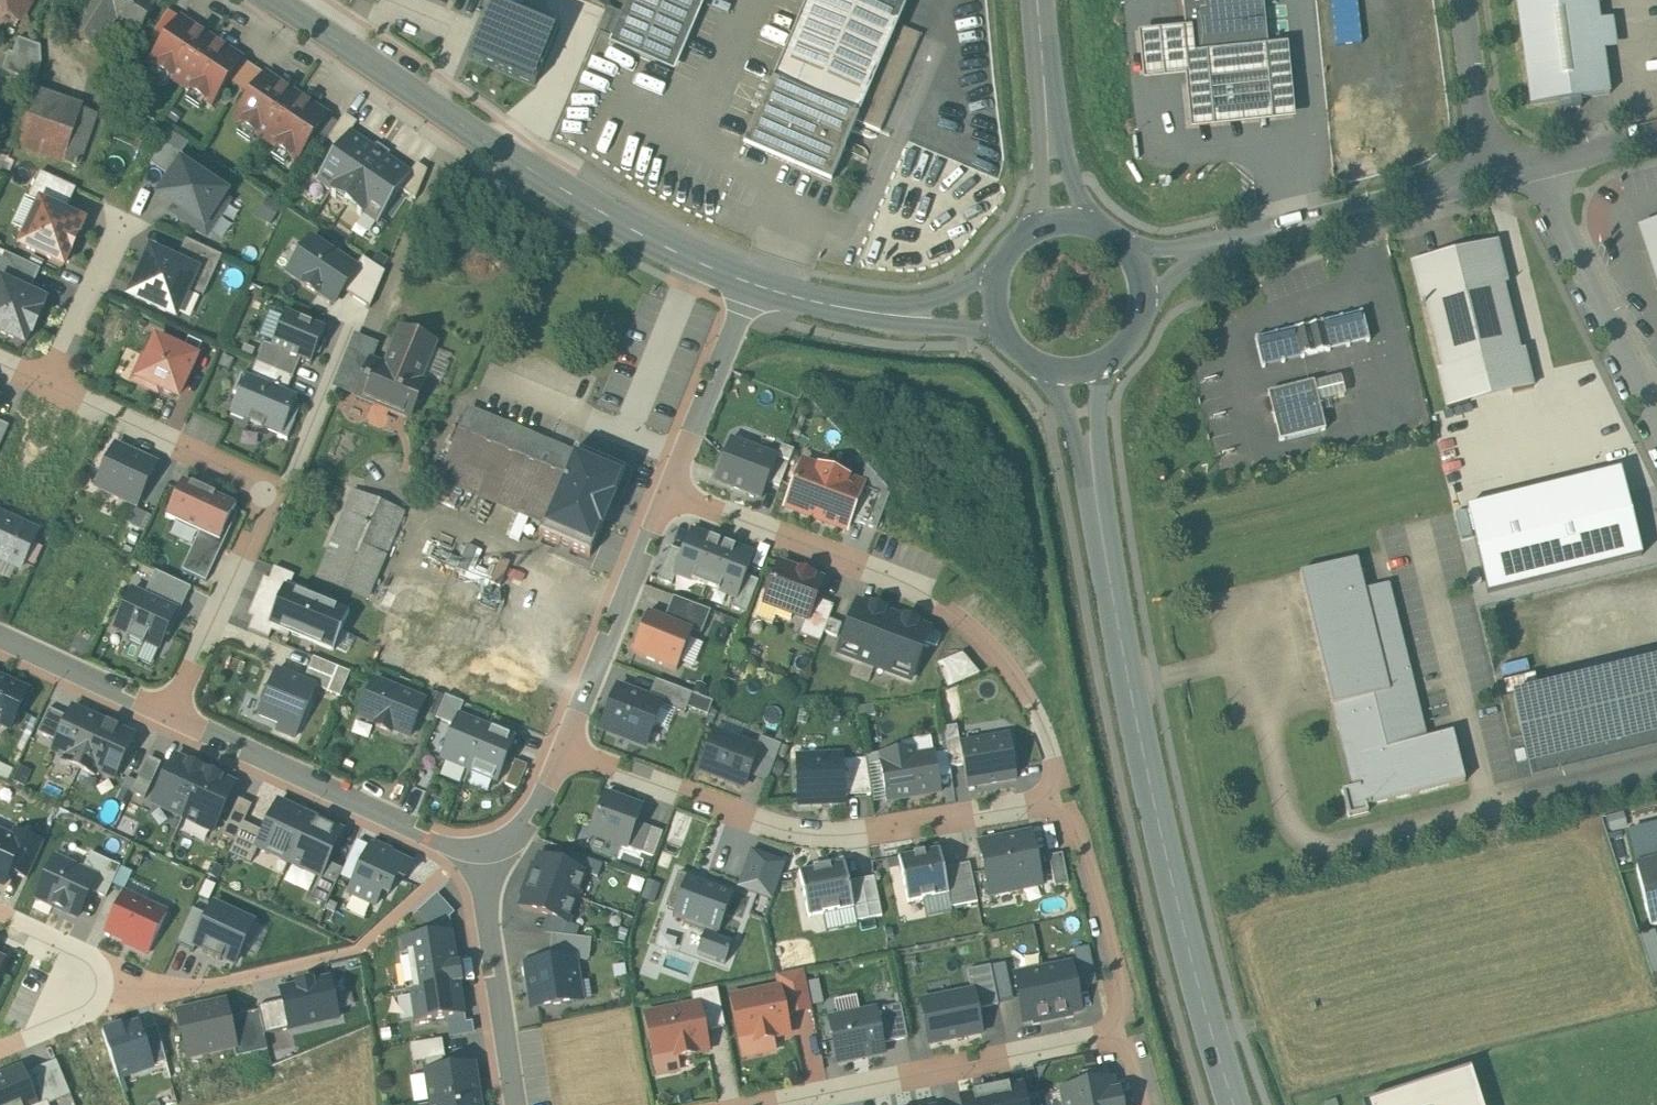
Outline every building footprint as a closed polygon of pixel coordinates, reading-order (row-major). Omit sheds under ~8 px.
[(19,19),(30,1),(29,0),(0,0),(0,7),(19,19)] [(152,0),(82,0),(81,2),(116,24),(135,36),(156,3),(152,0)] [(610,47),(670,72),(700,0),(630,0),(610,47)] [(741,143),(832,182),(858,120),(879,128),(919,33),(899,25),(910,0),(801,0),(741,143)] [(1185,28),(1189,60),(1267,52),(1267,46),(1262,0),(1182,0),(1185,28)] [(1529,105),(1608,94),(1595,0),(1515,0),(1529,105)] [(116,24),(81,2),(64,28),(100,51),(116,24)] [(555,32),(492,6),(470,58),(533,84),(555,32)] [(178,20),(167,12),(154,32),(165,39),(178,20)] [(165,39),(149,64),(180,85),(210,40),(179,19),(165,39)] [(1185,28),(1139,33),(1144,81),(1185,76),(1190,129),(1294,119),(1287,44),(1267,46),(1267,52),(1189,60),(1185,28)] [(241,60),(210,40),(180,85),(211,105),(227,81),(240,61),(241,60)] [(41,63),(8,51),(1,70),(34,82),(41,63)] [(252,68),(240,61),(227,81),(238,88),(252,68)] [(252,68),(238,88),(250,96),(263,76),(252,68)] [(250,96),(234,120),(265,141),(295,96),(264,75),(250,96)] [(81,107),(31,90),(12,144),(63,161),(81,108),(81,107)] [(295,96),(265,141),(296,161),(312,136),(325,116),(326,116),(295,96)] [(81,108),(63,161),(76,166),(95,113),(81,108)] [(325,116),(312,136),(323,144),(337,124),(325,116)] [(412,173),(350,131),(316,180),(316,182),(377,224),(412,173)] [(216,187),(181,163),(164,188),(181,200),(173,211),(206,232),(226,201),(213,192),(216,187)] [(44,207),(25,248),(68,268),(87,227),(44,207)] [(1647,237),(1656,268),(1656,233),(1647,237)] [(186,239),(176,261),(196,270),(200,273),(210,250),(186,239)] [(355,268),(311,239),(288,272),(305,283),(304,285),(317,293),(318,292),(334,303),(343,290),(356,269),(355,268)] [(1496,241),(1410,262),(1421,304),(1425,303),(1441,369),(1437,370),(1446,407),(1531,387),(1522,349),(1518,350),(1502,284),(1506,283),(1496,241)] [(176,261),(151,249),(129,295),(175,316),(188,288),(196,270),(176,261)] [(222,255),(210,250),(200,273),(211,278),(222,255)] [(355,268),(356,269),(343,290),(369,308),(384,272),(363,257),(355,268)] [(196,270),(188,288),(204,296),(211,278),(200,273),(196,270)] [(1,279),(0,281),(0,332),(25,343),(30,333),(31,334),(35,326),(32,325),(36,317),(39,319),(42,311),(40,310),(45,299),(1,279)] [(325,328),(285,312),(271,346),(311,363),(325,328)] [(1319,323),(1296,329),(1296,327),(1293,328),(1300,358),(1303,357),(1303,356),(1326,350),(1326,352),(1329,351),(1321,321),(1319,322),(1319,323)] [(400,329),(385,365),(372,359),(356,397),(375,405),(376,403),(386,399),(390,408),(389,411),(408,419),(424,380),(420,379),(434,344),(400,329)] [(202,343),(188,337),(182,350),(195,357),(202,343)] [(377,346),(358,338),(337,389),(356,397),(372,359),(377,346)] [(182,350),(156,339),(148,358),(138,378),(159,387),(177,396),(195,357),(182,350)] [(159,387),(138,378),(148,358),(144,356),(133,380),(157,391),(159,387)] [(297,397),(246,376),(230,414),(234,416),(247,421),(247,422),(263,428),(281,435),(297,397)] [(1312,382),(1267,393),(1279,441),(1324,430),(1312,382)] [(218,442),(226,423),(193,409),(185,428),(218,442)] [(572,454),(468,410),(447,461),(440,478),(462,488),(481,495),(480,496),(544,523),(572,454)] [(777,457),(730,439),(714,480),(761,498),(767,481),(777,457)] [(777,457),(767,481),(780,486),(794,449),(781,444),(777,457)] [(156,465),(114,445),(96,484),(138,504),(156,465)] [(623,469),(576,450),(576,449),(574,448),(573,451),(574,451),(572,454),(544,523),(540,532),(540,531),(539,533),(538,535),(540,536),(540,535),(587,555),(586,555),(589,556),(590,554),(589,554),(599,530),(600,530),(601,528),(600,528),(612,499),(613,499),(614,497),(613,496),(624,472),(625,470),(623,469)] [(803,462),(786,507),(845,530),(850,518),(863,485),(861,484),(803,462)] [(868,467),(861,484),(863,485),(850,518),(876,529),(890,493),(868,467)] [(1467,507),(1488,593),(1641,555),(1620,470),(1467,507)] [(462,488),(440,478),(431,499),(453,508),(462,488)] [(180,487),(164,522),(219,546),(235,511),(180,487)] [(319,574),(368,595),(402,515),(353,494),(319,574)] [(0,514),(0,558),(20,568),(38,531),(0,514)] [(722,542),(691,530),(682,552),(674,574),(675,574),(705,586),(722,542)] [(753,554),(722,542),(705,586),(735,597),(736,598),(745,576),(753,554)] [(674,574),(682,552),(670,547),(657,579),(672,584),(675,574),(674,574)] [(1388,583),(1363,589),(1356,558),(1299,572),(1342,748),(1423,728),(1388,583)] [(822,580),(779,564),(765,603),(778,608),(776,613),(790,619),(792,613),(805,618),(807,619),(814,598),(822,580)] [(758,581),(745,576),(736,598),(735,597),(731,607),(746,613),(758,581)] [(349,612),(284,585),(276,604),(341,631),(349,612)] [(176,611),(132,590),(114,628),(128,634),(126,638),(143,646),(145,642),(159,648),(176,611)] [(673,596),(665,618),(692,629),(691,630),(701,634),(710,611),(673,596)] [(814,598),(807,619),(805,618),(799,635),(819,642),(833,606),(814,598)] [(893,616),(883,612),(884,609),(872,604),(871,607),(857,602),(838,653),(874,666),(893,616)] [(341,631),(276,604),(268,624),(333,650),(341,631)] [(665,618),(648,611),(632,652),(676,670),(691,630),(692,629),(665,618)] [(929,629),(917,625),(918,621),(904,616),(903,619),(893,616),(874,666),(910,680),(929,629)] [(980,674),(962,653),(936,664),(947,688),(980,674)] [(1513,697),(1528,758),(1604,740),(1601,728),(1626,722),(1629,734),(1656,727),(1656,662),(1513,697)] [(315,686),(276,670),(258,714),(280,723),(277,729),(295,736),(315,686)] [(9,678),(8,681),(0,677),(0,724),(10,729),(18,711),(21,712),(32,688),(9,678)] [(423,700),(375,680),(360,717),(376,723),(375,725),(390,732),(391,730),(408,737),(423,700)] [(656,680),(648,698),(661,703),(684,712),(692,694),(656,680)] [(648,698),(618,687),(601,729),(644,745),(661,703),(648,698)] [(80,765),(101,721),(75,708),(54,754),(80,765)] [(487,726),(458,714),(440,759),(468,771),(487,726)] [(136,737),(101,721),(80,765),(76,774),(96,783),(100,774),(116,781),(136,737)] [(1626,722),(1601,728),(1604,740),(1629,734),(1626,722)] [(950,767),(963,765),(960,743),(957,725),(943,727),(947,750),(950,767)] [(515,738),(487,726),(468,771),(497,782),(515,738)] [(1423,728),(1342,748),(1351,787),(1341,789),(1347,816),(1367,812),(1365,803),(1369,802),(1370,804),(1464,781),(1452,732),(1425,738),(1423,728)] [(756,748),(715,732),(700,770),(743,786),(748,774),(757,748),(756,748)] [(1009,735),(960,743),(963,765),(967,787),(1016,779),(1009,735)] [(781,744),(760,736),(756,748),(757,748),(748,774),(767,781),(781,744)] [(879,762),(886,801),(941,791),(939,781),(935,753),(914,756),(913,748),(880,753),(882,762),(879,762)] [(1523,748),(1514,750),(1516,761),(1525,759),(1523,748)] [(947,750),(935,753),(939,781),(952,779),(950,767),(947,750)] [(842,755),(796,757),(798,804),(844,802),(843,794),(842,760),(842,755)] [(182,820),(204,770),(178,757),(155,807),(182,820)] [(865,760),(842,760),(843,794),(870,794),(865,760)] [(874,803),(886,801),(879,762),(867,764),(874,803)] [(218,836),(240,786),(204,770),(182,820),(218,836)] [(641,807),(605,794),(590,833),(627,846),(636,821),(641,807)] [(277,802),(257,846),(289,860),(309,817),(277,802)] [(650,826),(636,821),(627,846),(641,851),(650,826)] [(1636,866),(1656,861),(1656,824),(1627,831),(1636,866)] [(650,826),(641,851),(654,856),(663,831),(650,826)] [(3,887),(25,841),(0,829),(0,886),(3,887)] [(978,843),(989,896),(1041,885),(1030,832),(978,843)] [(371,845),(349,893),(373,905),(374,903),(374,905),(375,905),(381,891),(388,894),(396,877),(403,880),(411,864),(371,845)] [(899,857),(908,901),(948,893),(943,868),(939,849),(899,857)] [(771,899),(785,863),(752,851),(739,886),(771,899)] [(570,853),(566,865),(586,873),(598,877),(602,864),(570,853)] [(1048,857),(1055,887),(1068,884),(1062,854),(1048,857)] [(55,855),(35,900),(78,919),(98,875),(55,855)] [(566,865),(538,855),(532,872),(530,872),(527,879),(577,897),(586,873),(566,865)] [(1636,866),(1650,925),(1656,923),(1656,861),(1636,866)] [(799,871),(808,916),(853,907),(848,882),(845,863),(799,871)] [(969,863),(943,868),(948,893),(951,906),(977,901),(969,863)] [(735,893),(678,873),(666,908),(674,911),(672,916),(685,921),(683,925),(704,932),(697,953),(725,963),(732,943),(715,937),(717,932),(719,933),(728,906),(730,907),(735,893)] [(874,877),(861,879),(868,918),(882,916),(874,877)] [(577,897),(527,879),(524,887),(527,888),(520,905),(548,915),(568,922),(577,897)] [(861,879),(848,882),(853,907),(855,920),(868,918),(861,879)] [(123,892),(104,954),(146,953),(165,912),(123,892)] [(212,904),(192,946),(234,966),(254,923),(212,904)] [(568,922),(548,915),(540,933),(552,934),(576,937),(579,927),(568,922)] [(1653,970),(1656,969),(1656,930),(1656,927),(1643,930),(1653,970)] [(403,981),(458,974),(453,932),(397,939),(403,981)] [(550,952),(551,960),(574,957),(574,960),(588,959),(591,939),(576,937),(552,934),(550,952)] [(1082,986),(1096,983),(1088,947),(1074,950),(1082,986)] [(551,960),(546,961),(545,958),(521,962),(526,992),(530,991),(532,1007),(574,1001),(571,985),(577,984),(576,977),(577,977),(574,960),(574,957),(551,960)] [(1012,1001),(1005,963),(990,966),(997,1004),(1012,1001)] [(1070,963),(1042,969),(1052,1019),(1066,1016),(1066,1013),(1080,1010),(1070,963)] [(976,1009),(997,1004),(990,966),(967,971),(971,991),(972,991),(976,1009)] [(1042,969),(1014,974),(1024,1022),(1038,1019),(1039,1021),(1052,1019),(1042,969)] [(778,989),(783,1016),(812,1010),(804,971),(775,977),(778,989)] [(458,974),(403,981),(408,1021),(463,1013),(458,974)] [(281,988),(289,1029),(339,1019),(331,978),(281,988)] [(698,1005),(702,1030),(725,1026),(717,989),(691,994),(694,1006),(698,1005)] [(778,989),(733,999),(742,1042),(757,1039),(757,1041),(772,1038),(771,1036),(787,1033),(783,1016),(778,989)] [(971,991),(920,1001),(929,1044),(981,1033),(976,1009),(972,991),(971,991)] [(177,1011),(187,1059),(237,1049),(228,1001),(177,1011)] [(900,1004),(876,1009),(882,1042),(906,1038),(900,1004)] [(694,1006),(645,1015),(654,1062),(707,1051),(702,1030),(698,1005),(694,1006)] [(828,1018),(837,1063),(884,1054),(882,1042),(876,1009),(828,1018)] [(104,1035),(120,1080),(155,1069),(139,1023),(104,1035)] [(412,1057),(444,1055),(442,1036),(411,1038),(412,1057)] [(56,1061),(23,1074),(35,1103),(47,1098),(48,1102),(70,1093),(56,1061)] [(0,1076),(0,1104),(30,1104),(35,1103),(23,1074),(20,1068),(0,1076)] [(427,1104),(480,1096),(475,1068),(422,1077),(427,1104)] [(1470,1069),(1362,1104),(1363,1104),(1481,1104),(1470,1069)] [(1061,1090),(1064,1104),(1118,1104),(1121,1104),(1119,1097),(1115,1098),(1111,1079),(1061,1090)] [(1009,1088),(1008,1084),(990,1088),(994,1104),(1025,1104),(1024,1098),(1021,1085),(1009,1088)] [(972,1092),(973,1095),(961,1098),(962,1104),(994,1104),(990,1088),(972,1092)] [(1024,1098),(1025,1104),(1040,1104),(1038,1095),(1024,1098)] [(480,1096),(427,1104),(481,1104),(480,1096)]
